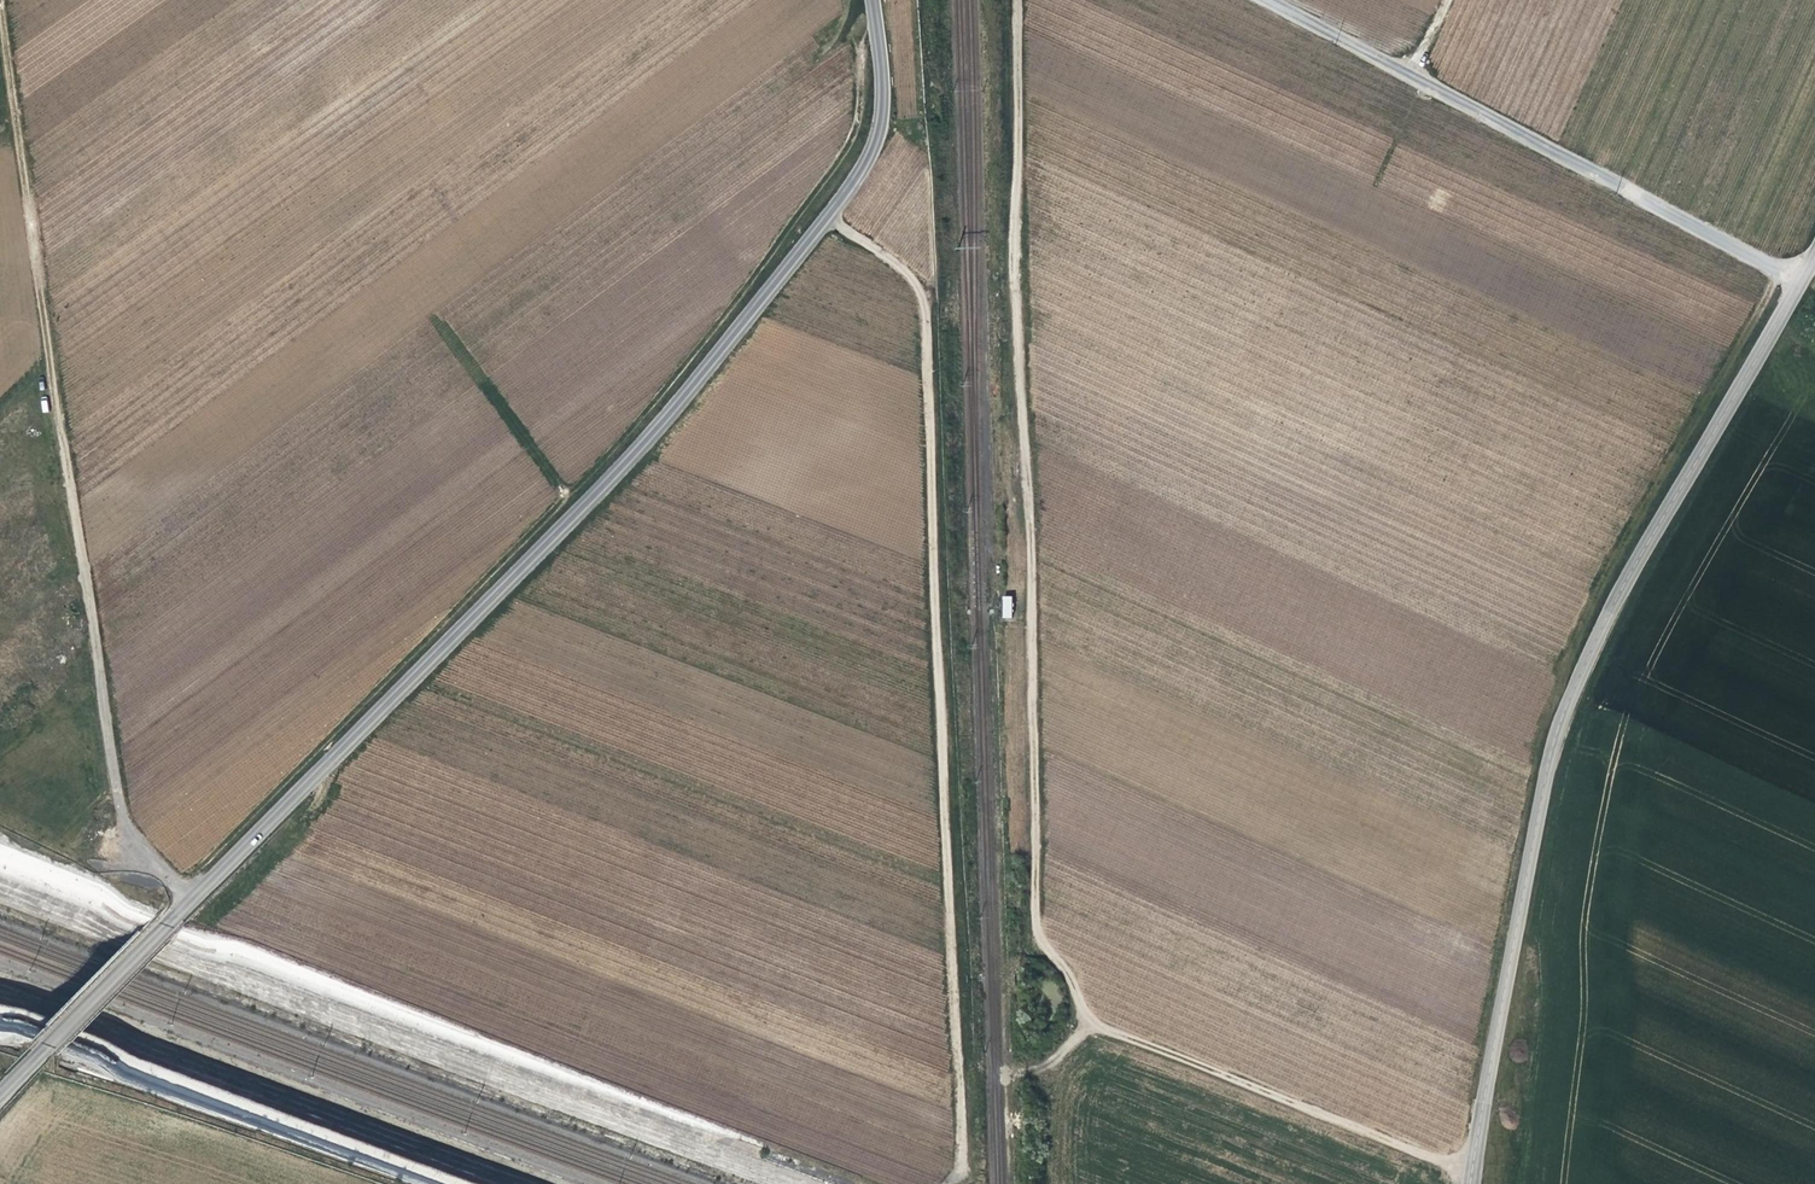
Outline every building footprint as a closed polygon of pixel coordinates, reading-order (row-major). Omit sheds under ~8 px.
[(1002,596),(1002,618),(1012,618),(1012,596),(1002,596)]
